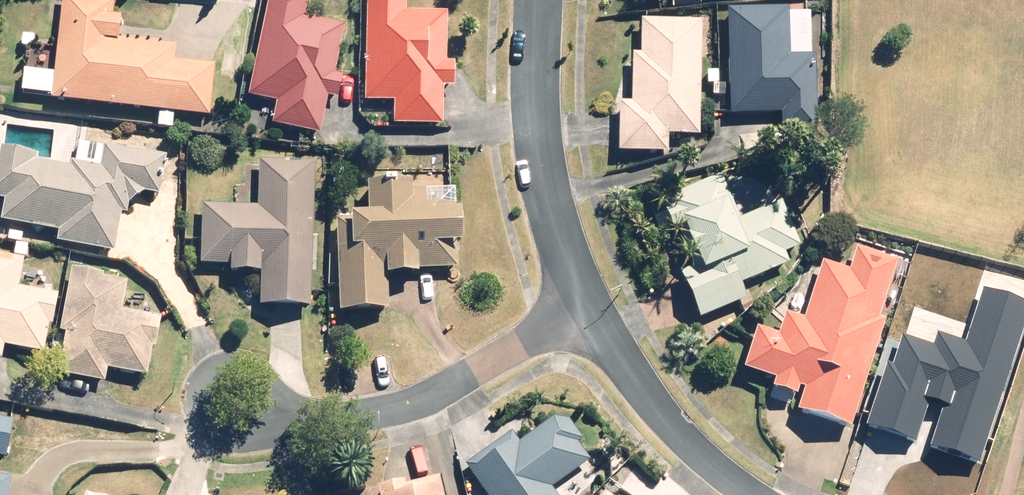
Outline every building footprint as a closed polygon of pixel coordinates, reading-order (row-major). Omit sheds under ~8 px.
[(162,111),(160,125),(175,127),(177,113),(211,117),(218,66),(178,61),(180,46),(123,38),(126,14),(113,12),(115,1),(108,0),(67,0),(57,72),(27,68),(24,90),(54,93),(54,97),(162,111)] [(252,94),(281,100),(277,123),(323,132),(330,96),(342,98),(347,73),(339,72),(348,25),(306,17),(309,0),(270,0),(252,94)] [(365,99),(398,101),(397,123),(446,125),(448,86),(459,87),(460,61),(451,60),(453,13),(410,11),(410,0),(370,0),(365,99)] [(794,7),(732,7),(732,113),(785,113),(785,132),(819,132),(819,54),(814,54),(814,12),(794,12),(794,7)] [(705,21),(645,18),(643,52),(637,51),(634,102),(622,102),(619,150),(670,152),(671,134),(700,136),(705,21)] [(4,223),(62,232),(61,242),(118,251),(124,213),(133,215),(135,201),(148,191),(163,194),(171,147),(129,140),(128,148),(107,144),(104,166),(41,155),(41,153),(7,147),(2,175),(0,175),(0,198),(8,199),(4,223)] [(313,304),(315,160),(262,159),(262,207),(207,206),(206,262),(237,263),(237,270),(267,270),(267,303),(313,304)] [(751,296),(745,283),(793,264),(788,250),(803,244),(786,202),(745,218),(727,173),(652,202),(663,231),(686,222),(706,272),(689,278),(703,315),(751,296)] [(415,181),(373,183),(374,211),(338,213),(343,309),(392,307),(391,276),(427,274),(426,268),(463,266),(462,244),(470,244),(468,202),(432,204),(432,189),(416,190),(415,181)] [(5,359),(7,345),(48,351),(52,322),(58,323),(62,292),(23,286),(27,258),(3,254),(4,249),(0,249),(0,358),(5,359)] [(763,327),(750,369),(780,377),(777,387),(805,395),(801,409),(858,425),(889,320),(883,318),(900,261),(857,249),(851,267),(826,260),(808,318),(788,312),(782,333),(763,327)] [(69,331),(62,373),(109,381),(111,368),(150,374),(155,346),(159,347),(165,316),(125,310),(129,283),(92,277),(93,269),(76,266),(65,330),(69,331)] [(969,337),(942,329),(937,344),(904,334),(875,431),(920,445),(935,395),(948,399),(933,449),(984,464),(1023,334),(1023,327),(977,312),(969,337)] [(470,463),(493,494),(560,494),(554,488),(593,459),(580,441),(586,437),(566,410),(523,441),(516,430),(470,463)] [(7,459),(16,417),(0,414),(0,458),(7,459)] [(8,486),(15,488),(18,475),(0,472),(0,494),(6,494),(8,486)] [(446,485),(422,490),(419,477),(338,494),(448,494),(446,485)]
